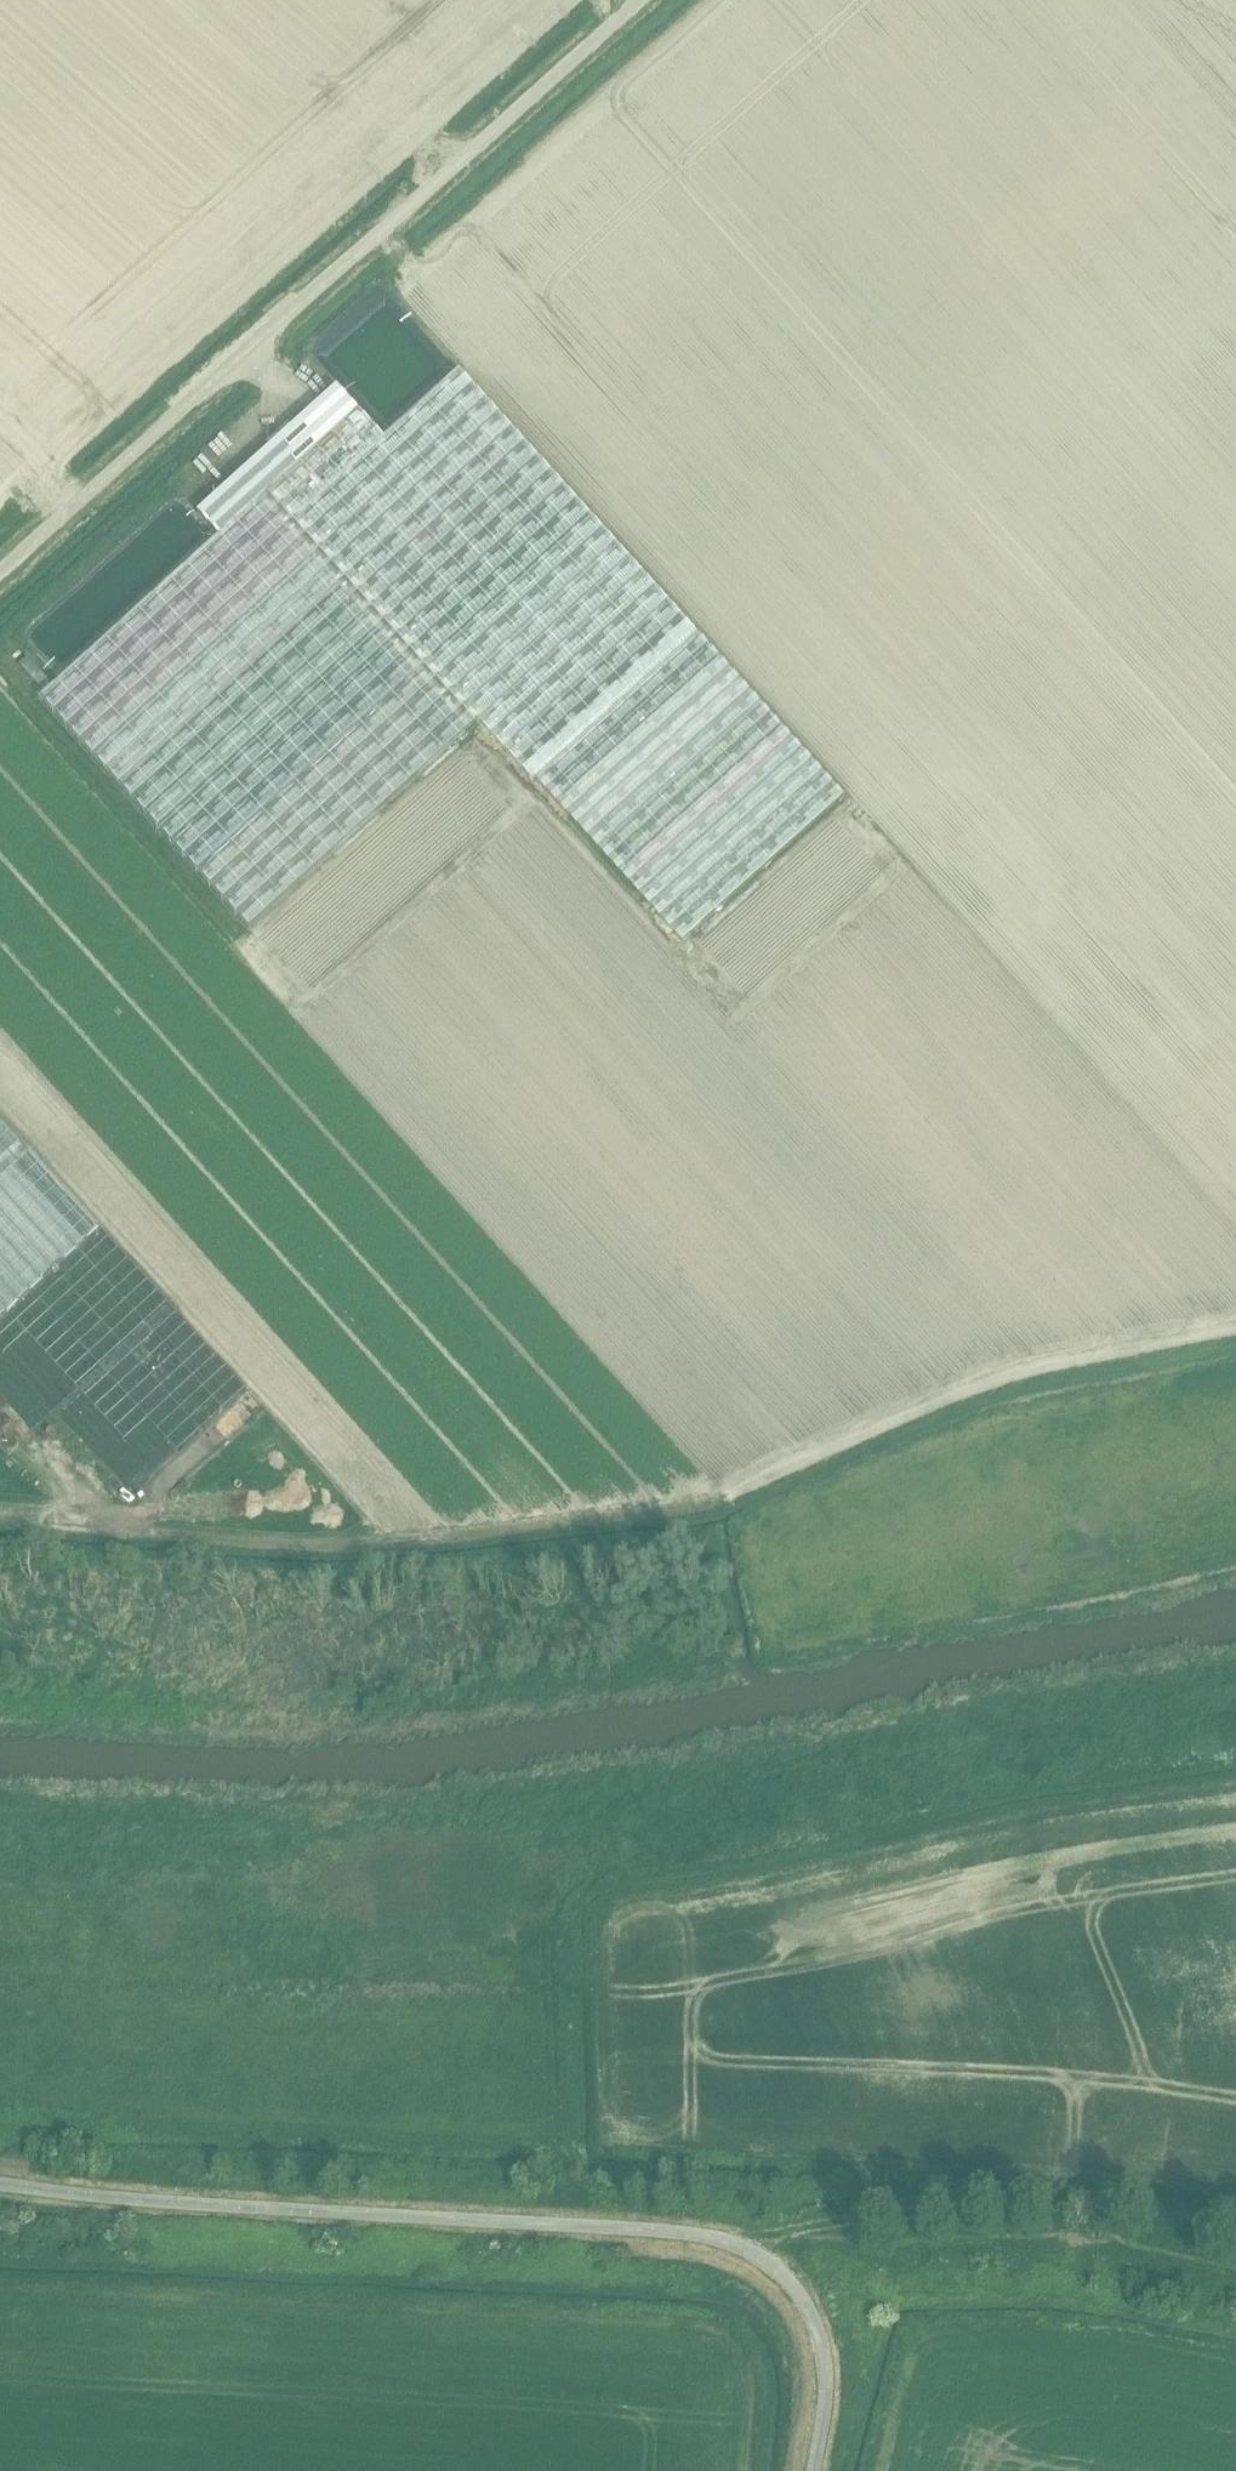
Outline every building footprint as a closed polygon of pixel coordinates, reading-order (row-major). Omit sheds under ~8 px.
[(218,537),(39,700),(248,930),(481,719),(492,732),(681,941),(844,795),(436,344),(370,403),(359,392),(349,401),(338,388),(251,466),(198,514),(218,537)] [(99,1226),(0,1119),(0,1317),(99,1226)]
